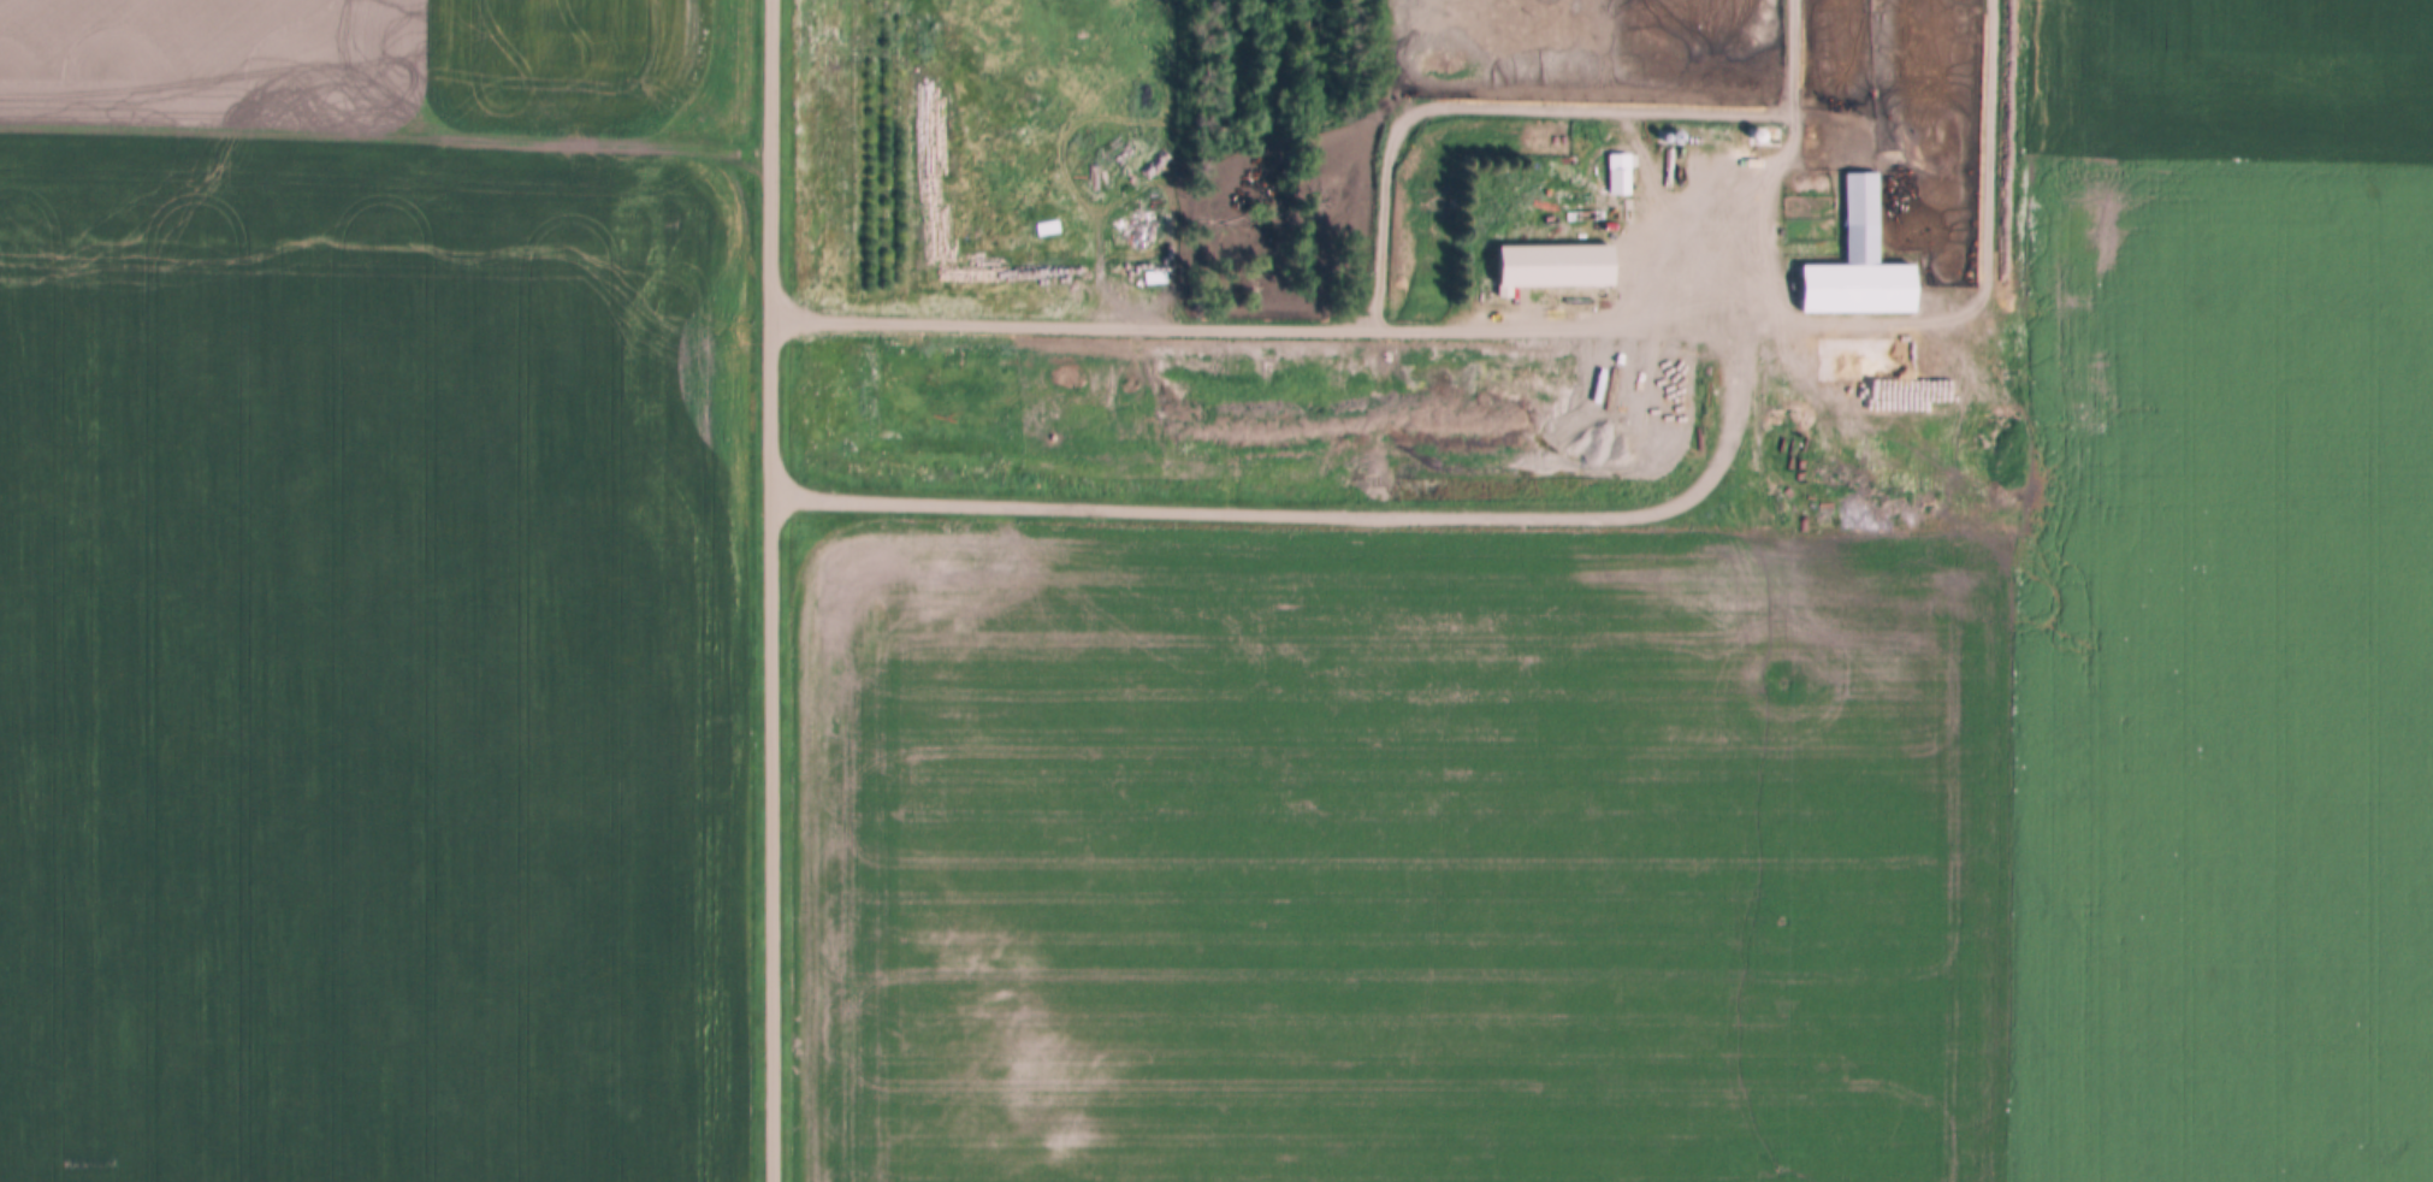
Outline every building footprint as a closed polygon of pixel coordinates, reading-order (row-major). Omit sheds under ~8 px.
[(1609,153),(1609,194),(1633,194),(1633,153),(1609,153)] [(1846,173),(1848,264),(1805,265),(1806,279),(1797,280),(1797,305),(1805,305),(1806,315),(1923,313),(1922,264),(1882,265),(1880,172),(1846,173)] [(1122,186),(1111,187),(1112,208),(1122,208),(1122,186)]
